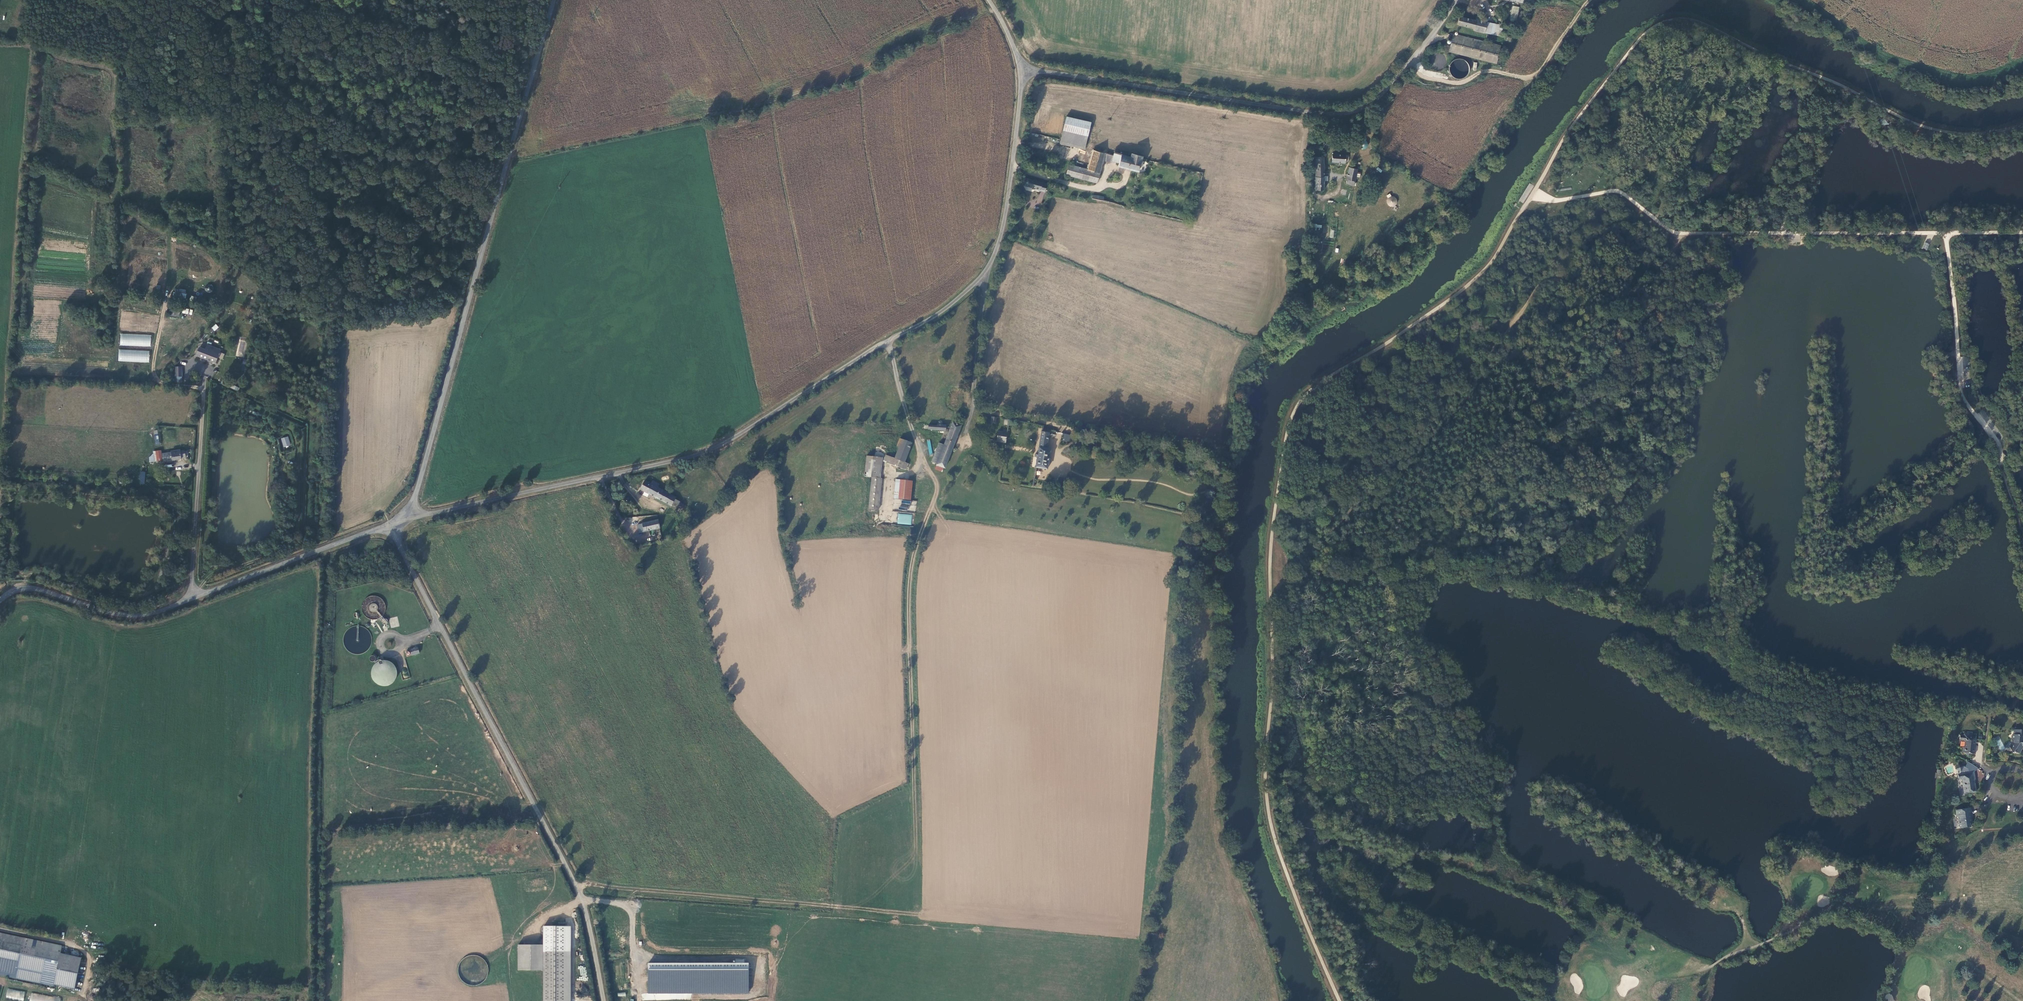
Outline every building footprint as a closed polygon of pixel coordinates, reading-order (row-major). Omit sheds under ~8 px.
[(1509,20),(1516,22),(1520,7),(1512,5),(1509,20)] [(1474,22),(1459,18),(1457,27),(1472,31),(1472,33),(1500,39),(1503,28),(1475,21),(1474,22)] [(1499,48),(1451,37),(1447,53),(1472,60),(1495,65),(1499,48)] [(1469,76),(1465,59),(1449,62),(1453,79),(1469,76)] [(1082,148),(1086,137),(1088,123),(1065,117),(1061,131),(1058,141),(1082,148)] [(1066,165),(1064,176),(1096,184),(1102,161),(1117,165),(1116,167),(1137,173),(1141,157),(1129,154),(1128,158),(1111,153),(1110,156),(1091,151),(1085,171),(1066,165)] [(1346,157),(1330,156),(1329,164),(1343,164),(1343,162),(1346,162),(1346,157)] [(1313,159),(1312,191),(1321,191),(1322,159),(1313,159)] [(1347,169),(1343,185),(1351,187),(1354,171),(1347,169)] [(1023,177),(1020,184),(1038,190),(1038,189),(1041,190),(1043,186),(1039,185),(1040,183),(1023,177)] [(1387,204),(1395,206),(1397,197),(1389,195),(1387,204)] [(185,303),(186,289),(173,289),(173,302),(185,303)] [(151,347),(151,335),(120,333),(120,345),(151,347)] [(196,349),(193,357),(212,365),(218,352),(204,346),(202,352),(196,349)] [(149,362),(149,351),(118,349),(118,361),(149,362)] [(933,426),(925,426),(925,430),(942,431),(943,426),(939,425),(939,422),(935,422),(933,424),(933,426)] [(961,427),(953,424),(945,445),(939,443),(931,462),(937,464),(935,469),(942,471),(943,468),(945,469),(961,427)] [(1005,431),(1000,430),(1000,432),(995,431),(993,442),(1002,443),(1005,431)] [(1054,436),(1040,433),(1035,455),(1032,454),(1032,458),(1034,458),(1032,468),(1043,470),(1047,451),(1044,450),(1047,436),(1053,438),(1054,436)] [(1069,442),(1071,435),(1063,433),(1062,441),(1069,442)] [(281,438),(283,447),(291,445),(288,436),(281,438)] [(912,443),(900,438),(897,446),(900,447),(895,458),(886,454),(883,461),(905,470),(908,463),(904,461),(912,443)] [(153,451),(154,457),(149,457),(149,461),(162,461),(161,450),(153,451)] [(169,454),(166,454),(167,463),(179,461),(179,459),(183,459),(183,452),(178,453),(178,452),(169,453),(169,454)] [(879,458),(867,457),(865,477),(872,478),(869,508),(879,509),(882,479),(877,478),(879,458)] [(144,484),(145,472),(134,471),(133,483),(144,484)] [(911,482),(895,480),(894,498),(909,500),(911,482)] [(648,485),(641,482),(637,490),(669,506),(669,505),(680,511),(683,505),(672,500),(673,498),(654,489),(656,484),(650,481),(648,485)] [(898,513),(897,524),(911,525),(912,515),(898,513)] [(639,526),(633,527),(635,534),(657,528),(655,520),(638,524),(639,526)] [(380,619),(384,611),(384,610),(380,601),(372,598),(367,599),(363,601),(360,610),(363,618),(372,622),(380,619)] [(391,628),(399,626),(397,616),(389,618),(391,628)] [(366,652),(369,649),(371,642),(367,631),(356,627),(352,628),(346,631),(341,641),(343,649),(346,652),(356,656),(366,652)] [(392,684),(395,679),(396,675),(392,666),(383,662),(380,662),(374,665),(370,674),(371,681),(373,684),(383,687),(392,684)] [(2016,730),(2015,730),(2014,735),(2011,736),(2014,742),(2013,742),(2010,747),(2010,748),(2012,748),(2014,751),(2013,753),(2019,753),(2022,748),(2021,746),(2022,746),(2022,739),(2022,735),(2022,730),(2019,730),(2016,730)] [(1971,754),(1975,754),(1976,745),(1974,745),(1975,737),(1971,737),(1971,734),(1966,733),(1965,736),(1964,736),(1964,740),(1965,740),(1964,747),(1963,747),(1962,753),(1965,753),(1968,756),(1971,754)] [(2000,736),(1995,737),(1999,750),(2004,749),(2000,736)] [(1962,774),(1963,779),(1963,780),(1962,781),(1962,785),(1964,786),(1965,794),(1976,792),(1975,784),(1974,784),(1973,783),(1974,781),(1974,780),(1975,779),(1974,772),(1969,772),(1968,769),(1958,764),(1956,768),(1957,770),(1960,771),(1959,774),(1962,774)] [(1967,827),(1969,823),(1971,823),(1970,816),(1972,815),(1970,808),(1955,810),(1956,817),(1958,818),(1959,828),(1967,827)] [(0,933),(0,975),(55,986),(55,985),(75,989),(82,958),(60,953),(62,946),(0,933)] [(564,952),(543,952),(543,946),(518,945),(517,970),(543,971),(543,1000),(564,1000),(564,952)] [(648,965),(648,994),(750,993),(749,965),(648,965)] [(6,998),(9,998),(9,1000),(24,1000),(25,991),(7,989),(6,998)]
